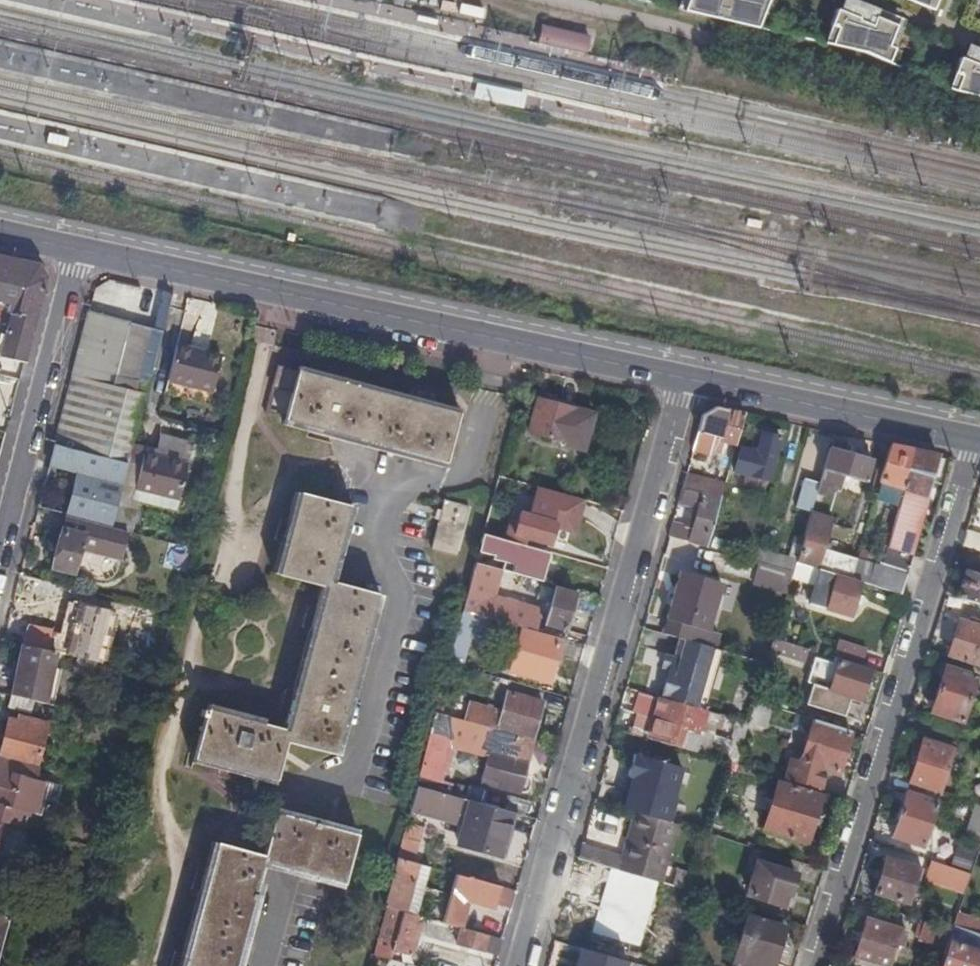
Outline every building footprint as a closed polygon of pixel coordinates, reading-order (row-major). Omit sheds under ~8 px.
[(694,3),(752,16),(759,0),(695,0),(694,3)] [(818,33),(889,49),(893,36),(887,34),(894,13),(858,0),(830,0),(818,33)] [(583,54),(587,36),(540,26),(536,44),(583,54)] [(947,77),(979,88),(979,55),(959,46),(947,77)] [(49,135),(47,144),(65,148),(67,139),(49,135)] [(24,362),(46,278),(38,265),(0,256),(0,301),(8,303),(6,310),(12,312),(0,355),(0,356),(24,362)] [(130,323),(89,313),(73,374),(103,382),(113,385),(117,373),(130,323)] [(130,323),(117,373),(136,379),(141,364),(154,367),(163,332),(130,323)] [(176,346),(168,380),(212,392),(221,357),(176,346)] [(147,394),(154,367),(141,364),(136,379),(133,390),(144,393),(147,394)] [(457,414),(286,369),(281,389),(291,392),(283,419),(443,462),(457,414)] [(133,390),(136,379),(117,373),(113,385),(133,390)] [(103,382),(73,374),(55,443),(84,451),(103,382)] [(128,455),(144,393),(133,390),(113,385),(103,382),(84,451),(121,460),(122,454),(128,455)] [(592,413),(537,398),(528,430),(565,440),(564,443),(584,448),(592,413)] [(735,443),(743,413),(715,407),(701,415),(693,443),(715,449),(717,444),(722,445),(723,441),(735,443)] [(777,436),(760,432),(755,452),(740,448),(734,470),(766,479),(777,436)] [(112,527),(129,462),(128,462),(121,460),(84,451),(55,443),(46,478),(66,484),(63,496),(76,499),(72,516),(112,527)] [(902,489),(913,449),(891,444),(879,483),(902,489)] [(865,480),(871,459),(829,447),(819,483),(816,491),(826,494),(828,486),(838,489),(842,474),(865,480)] [(919,510),(936,454),(913,449),(902,489),(899,499),(885,547),(905,553),(919,510)] [(187,462),(144,450),(135,486),(179,498),(187,462)] [(122,454),(121,460),(128,462),(129,455),(128,455),(122,454)] [(687,541),(706,546),(720,497),(722,491),(724,482),(685,471),(681,487),(693,490),(701,492),(692,524),(687,541)] [(811,510),(816,491),(819,483),(803,478),(795,508),(810,512),(811,510)] [(899,499),(902,489),(879,483),(876,492),(899,499)] [(575,531),(584,499),(537,486),(529,515),(519,513),(513,535),(550,544),(554,525),(575,531)] [(693,490),(681,487),(678,497),(690,500),(693,490)] [(348,505),(299,492),(277,572),(325,585),(285,730),(206,708),(206,709),(201,708),(199,714),(204,716),(193,756),(273,778),(284,740),(331,753),(374,594),(327,580),(348,505)] [(469,507),(444,500),(431,548),(455,555),(469,507)] [(822,549),(831,516),(811,510),(810,512),(803,533),(800,545),(795,561),(809,565),(819,569),(849,578),(855,559),(822,549)] [(121,557),(128,531),(112,527),(72,516),(67,515),(53,566),(74,571),(80,547),(121,557)] [(687,541),(692,524),(684,522),(682,532),(680,538),(687,541)] [(960,546),(979,551),(979,533),(966,528),(960,546)] [(682,532),(669,529),(667,535),(680,538),(682,532)] [(510,573),(536,580),(544,551),(483,533),(479,545),(494,549),(491,559),(511,564),(510,573)] [(795,561),(800,545),(792,542),(788,557),(752,546),(749,558),(760,562),(792,571),(795,561)] [(874,586),(898,593),(909,555),(905,553),(885,547),(880,565),(874,586)] [(536,580),(541,581),(549,552),(544,551),(536,580)] [(738,559),(729,556),(724,572),(733,576),(738,559)] [(859,581),(874,586),(880,565),(856,558),(855,559),(849,578),(859,581)] [(792,571),(760,562),(754,582),(786,591),(792,571)] [(462,611),(489,618),(508,624),(523,628),(528,609),(487,597),(494,568),(475,563),(462,611)] [(799,599),(809,601),(819,569),(809,565),(799,599)] [(856,592),(859,581),(849,578),(819,569),(809,601),(808,602),(848,615),(855,596),(856,592)] [(955,597),(979,604),(979,573),(964,569),(955,597)] [(679,570),(676,579),(713,589),(709,602),(712,603),(719,582),(679,570)] [(676,579),(661,632),(677,637),(684,639),(712,647),(716,632),(705,629),(696,626),(699,614),(693,613),(697,598),(709,602),(713,589),(676,579)] [(81,589),(46,580),(40,603),(75,612),(81,589)] [(573,593),(555,588),(545,624),(563,630),(573,593)] [(81,589),(75,612),(70,630),(73,631),(67,653),(79,655),(91,608),(94,592),(81,589)] [(855,596),(852,603),(859,605),(863,594),(856,592),(855,596)] [(712,603),(709,602),(697,598),(693,613),(699,614),(696,626),(705,629),(712,603)] [(78,657),(101,662),(114,614),(91,608),(79,655),(78,657)] [(447,664),(460,667),(469,635),(484,639),(489,618),(462,611),(447,664)] [(947,657),(978,666),(979,660),(979,622),(960,615),(947,657)] [(548,682),(560,639),(523,628),(508,624),(506,632),(519,635),(516,647),(512,660),(509,671),(548,682)] [(27,626),(23,644),(48,649),(52,631),(27,626)] [(52,631),(48,649),(56,651),(58,651),(62,634),(52,631)] [(684,639),(677,637),(672,653),(679,655),(684,639)] [(668,666),(659,697),(695,707),(712,647),(684,639),(679,655),(672,653),(671,654),(668,666)] [(800,647),(772,639),(769,650),(797,659),(800,647)] [(833,657),(839,658),(861,665),(866,649),(837,641),(833,657)] [(48,649),(23,644),(12,694),(35,700),(45,703),(56,651),(48,649)] [(712,647),(695,707),(705,710),(723,650),(712,647)] [(661,664),(668,666),(671,654),(664,652),(661,664)] [(860,699),(869,668),(861,665),(839,658),(829,689),(812,684),(807,704),(844,716),(850,696),(860,699)] [(944,665),(936,688),(968,698),(975,676),(975,675),(944,665)] [(968,698),(936,688),(929,711),(961,721),(968,698)] [(489,728),(496,730),(497,726),(533,736),(542,703),(534,700),(535,697),(516,691),(515,695),(507,693),(502,712),(469,704),(464,721),(480,726),(489,728)] [(692,751),(705,710),(695,707),(659,697),(643,692),(631,734),(692,751)] [(35,700),(12,694),(10,706),(32,712),(35,700)] [(763,729),(770,707),(754,702),(747,722),(744,734),(750,735),(752,726),(763,729)] [(0,755),(27,762),(36,765),(47,724),(21,716),(20,721),(10,718),(0,755)] [(784,778),(815,788),(821,769),(835,773),(848,730),(812,719),(799,760),(791,758),(784,778)] [(489,728),(488,733),(498,736),(499,731),(496,730),(489,728)] [(430,729),(419,772),(431,775),(445,733),(430,729)] [(523,759),(529,739),(499,731),(498,736),(494,750),(492,750),(483,781),(517,791),(526,760),(523,759)] [(921,739),(908,780),(940,789),(953,748),(921,739)] [(443,767),(471,776),(476,762),(448,753),(443,767)] [(633,812),(669,823),(676,798),(672,796),(680,767),(632,753),(626,776),(633,778),(629,791),(624,809),(633,812)] [(37,779),(40,766),(36,765),(27,762),(0,755),(0,769),(37,779)] [(23,829),(27,812),(34,814),(38,798),(56,803),(61,788),(36,781),(37,779),(0,769),(0,823),(23,829)] [(622,789),(629,791),(633,778),(626,776),(622,789)] [(819,795),(777,782),(762,828),(805,842),(819,795)] [(905,789),(898,813),(930,822),(937,799),(905,789)] [(497,854),(509,811),(468,800),(456,842),(497,854)] [(979,838),(979,836),(979,802),(975,800),(965,833),(979,838)] [(509,811),(497,854),(504,856),(516,813),(509,811)] [(274,812),(263,855),(215,842),(182,965),(234,965),(262,861),(286,868),(341,883),(354,833),(298,818),(274,812)] [(661,871),(675,824),(669,823),(633,812),(621,855),(581,843),(577,858),(616,869),(619,859),(661,871)] [(930,822),(898,813),(890,837),(922,846),(930,822)] [(419,826),(405,822),(396,857),(410,861),(419,826)] [(965,858),(972,859),(977,845),(969,843),(965,858)] [(113,853),(99,849),(95,859),(110,863),(113,853)] [(388,907),(416,914),(429,866),(410,861),(396,857),(383,905),(388,907)] [(873,894),(905,904),(914,873),(920,875),(921,868),(884,857),(873,894)] [(619,859),(616,869),(657,881),(661,871),(619,859)] [(969,871),(930,860),(926,873),(964,885),(969,871)] [(757,863),(747,894),(781,904),(784,892),(788,893),(794,874),(757,863)] [(680,889),(697,893),(702,877),(676,870),(671,886),(680,889)] [(460,927),(467,900),(492,908),(498,886),(455,874),(442,922),(455,926),(460,927)] [(18,884),(16,893),(26,895),(29,885),(19,882),(18,884)] [(82,910),(97,914),(101,898),(86,894),(82,910)] [(910,916),(870,904),(865,918),(905,930),(910,916)] [(375,954),(388,958),(391,949),(410,955),(421,916),(416,914),(388,907),(375,954)] [(955,911),(951,924),(979,933),(979,920),(955,911)] [(0,915),(0,954),(10,918),(0,915)] [(743,915),(726,965),(771,965),(783,927),(743,915)] [(865,918),(853,956),(883,965),(888,965),(895,944),(900,945),(905,930),(865,918)] [(950,928),(934,924),(932,932),(947,937),(950,928)] [(951,924),(950,928),(947,937),(945,943),(939,963),(948,965),(979,965),(979,933),(951,924)] [(460,927),(455,926),(453,931),(459,932),(455,943),(497,954),(501,938),(460,927)] [(930,938),(945,943),(947,937),(932,932),(930,938)] [(627,961),(586,949),(580,965),(625,965),(627,961)]
